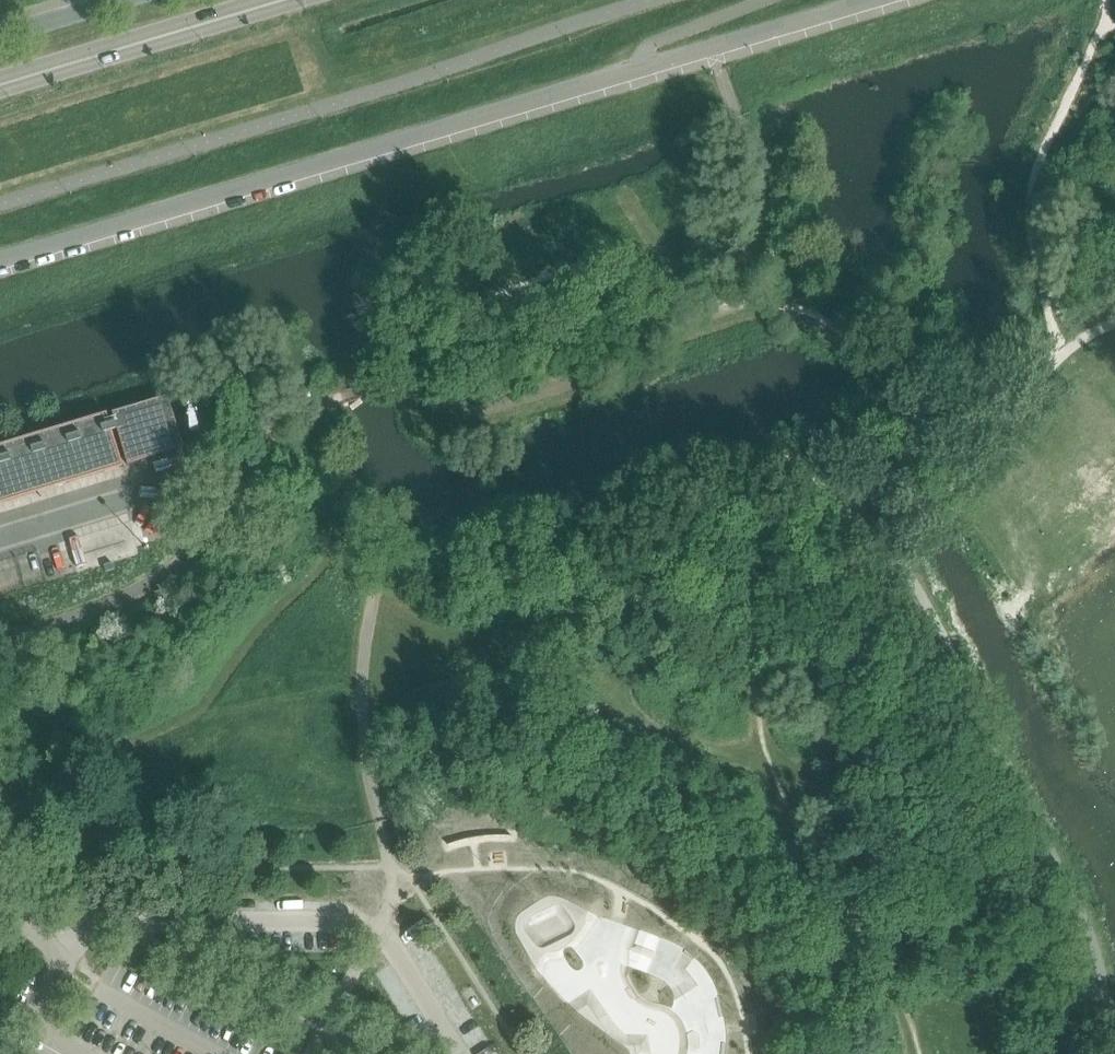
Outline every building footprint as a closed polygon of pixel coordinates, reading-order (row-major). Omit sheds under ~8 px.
[(114,469),(123,466),(113,431),(118,429),(128,464),(184,448),(184,447),(169,396),(113,413),(116,422),(110,424),(107,413),(0,446),(0,503),(114,469)] [(113,562),(105,565),(107,571),(115,569),(113,562)]
